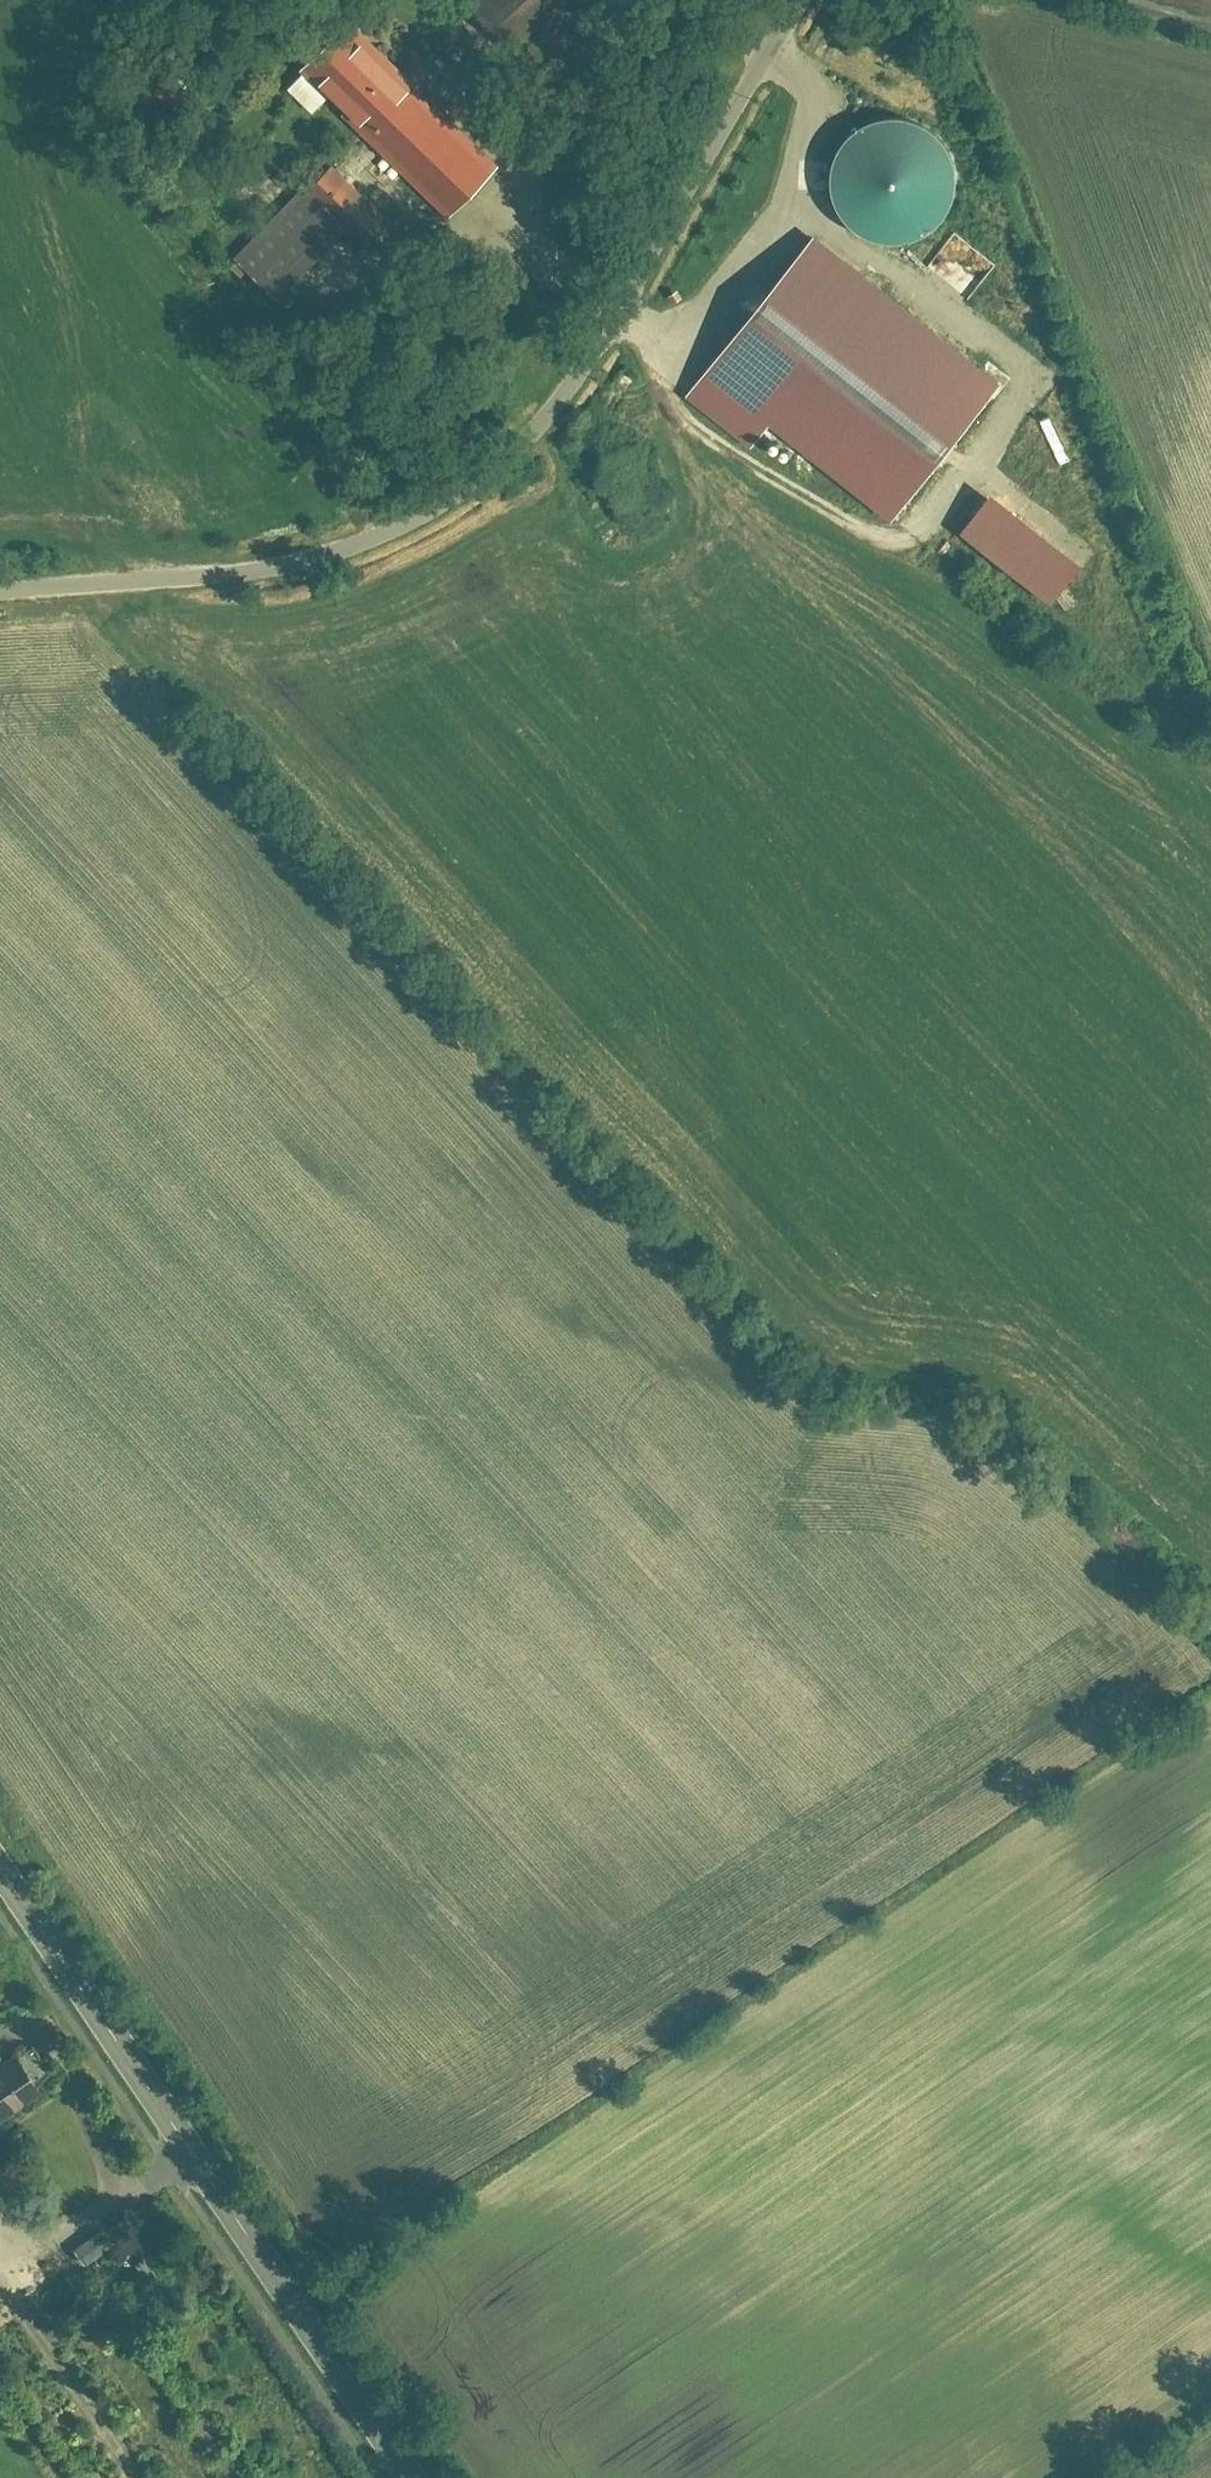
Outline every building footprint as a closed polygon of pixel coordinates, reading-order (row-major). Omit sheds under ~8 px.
[(506,34),(545,0),(477,0),(506,34)] [(498,166),(351,23),(304,72),(451,214),(498,166)] [(923,119),(842,130),(856,238),(973,223),(964,155),(929,160),(923,119)] [(375,209),(325,162),(304,184),(343,222),(353,232),(375,209)] [(274,294),(343,222),(304,184),(235,256),(274,294)] [(993,376),(806,232),(681,393),(747,444),(764,421),(885,515),(993,376)] [(1005,488),(971,531),(1065,604),(1099,561),(1005,488)] [(43,2097),(14,2055),(0,2065),(0,2126),(43,2097)] [(90,2265),(120,2241),(106,2224),(76,2247),(90,2265)]
